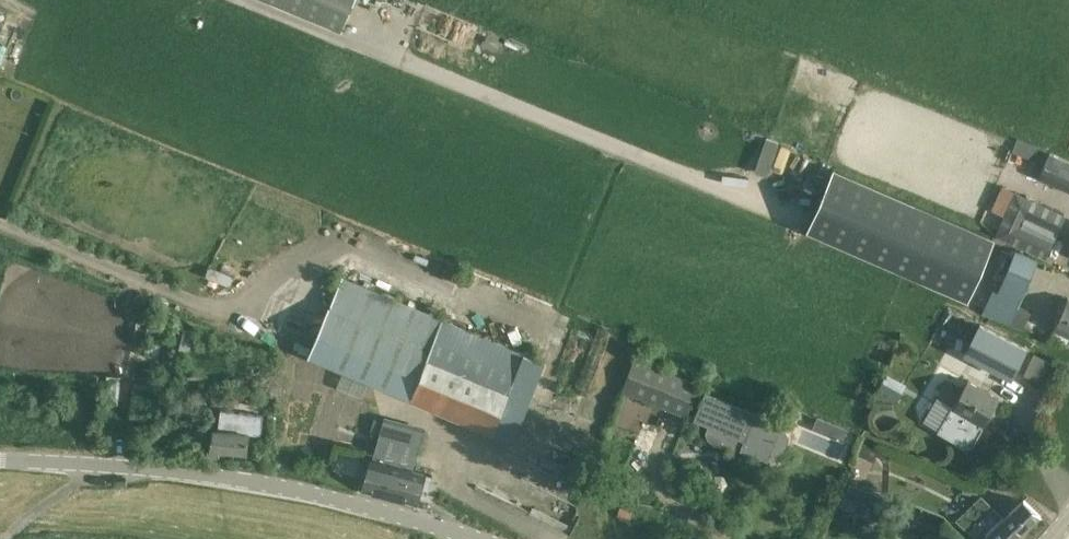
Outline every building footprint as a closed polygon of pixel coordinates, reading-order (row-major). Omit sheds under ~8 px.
[(355,0),(269,0),(342,30),(355,0)] [(1068,191),(1068,161),(1048,151),(1037,176),(1068,191)] [(833,168),(807,229),(968,299),(995,239),(833,168)] [(1038,255),(1045,259),(1054,240),(1022,225),(1025,219),(1058,234),(1066,215),(1014,191),(994,235),(1015,245),(1038,255)] [(1002,274),(1026,284),(1032,270),(1038,255),(1015,245),(1008,260),(1002,274)] [(443,317),(342,276),(307,356),(409,400),(443,317)] [(1031,308),(991,291),(982,312),(1022,329),(1031,308)] [(1068,335),(1068,299),(1055,328),(1068,335)] [(545,361),(443,317),(409,400),(511,448),(545,361)] [(963,354),(1011,378),(1026,347),(978,323),(963,354)] [(1033,353),(1023,374),(1040,382),(1050,361),(1033,353)] [(627,396),(685,416),(697,381),(639,362),(627,396)] [(106,375),(105,432),(129,432),(130,407),(119,407),(120,375),(106,375)] [(962,445),(963,445),(966,445),(968,445),(970,444),(974,442),(982,428),(978,426),(980,423),(983,424),(999,398),(967,380),(961,390),(945,382),(936,396),(953,404),(936,431),(962,445)] [(782,425),(705,393),(694,420),(708,426),(705,433),(707,439),(714,444),(721,447),(727,445),(767,461),(775,461),(780,459),(785,453),(790,443),(790,437),(788,431),(782,425)] [(207,457),(218,459),(219,452),(246,455),(249,434),(236,432),(237,419),(218,418),(217,430),(214,430),(211,451),(207,451),(207,457)] [(424,432),(383,420),(364,491),(416,505),(421,488),(426,489),(430,475),(414,470),(424,432)] [(805,422),(797,440),(841,460),(849,442),(805,422)] [(840,505),(878,521),(887,498),(849,483),(840,505)] [(1039,516),(1024,500),(1005,519),(992,508),(966,534),(971,538),(1016,538),(1039,516)]
